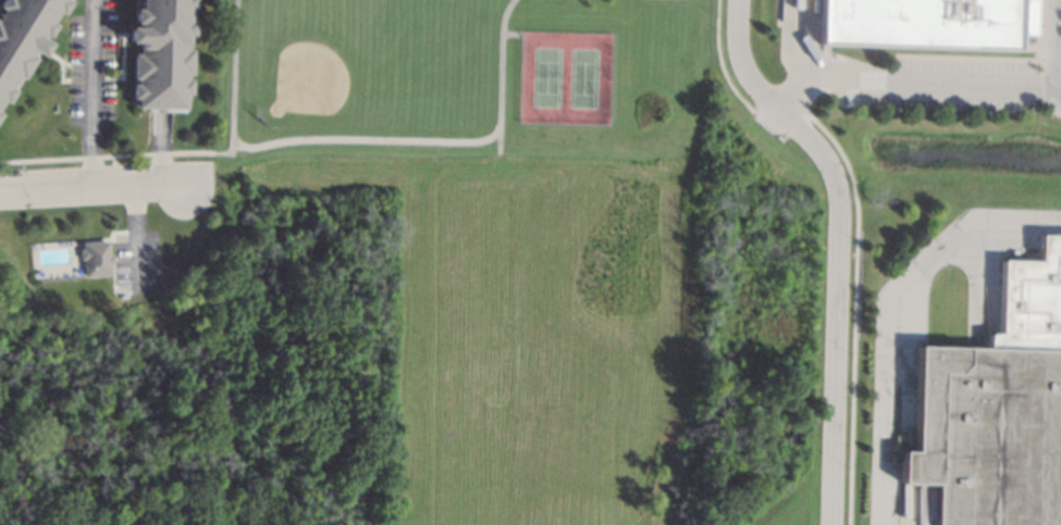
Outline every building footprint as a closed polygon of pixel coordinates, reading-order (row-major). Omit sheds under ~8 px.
[(4,103),(0,101),(0,9),(0,1),(1,0),(66,0),(69,2),(60,14),(55,12),(49,22),(53,25),(46,37),(44,36),(41,38),(50,43),(42,57),(32,50),(29,54),(35,58),(20,80),(15,77),(9,87),(13,90),(4,103)] [(138,9),(139,0),(193,0),(193,9),(187,9),(187,22),(192,22),(192,37),(186,37),(186,46),(186,48),(192,49),(190,75),(185,74),(185,79),(190,80),(189,95),(185,95),(184,110),(171,110),(153,109),(150,109),(141,109),(136,108),(136,100),(131,99),(132,84),(137,84),(137,79),(132,79),(133,53),(137,54),(137,43),(128,42),(129,26),(133,27),(134,8),(138,9)] [(818,42),(819,0),(1035,0),(1034,35),(1017,35),(1017,42),(1016,49),(828,43),(818,42)] [(1037,232),(1060,232),(1060,524),(935,524),(936,484),(900,483),(901,451),(913,451),(916,346),(924,346),(984,348),(984,329),(996,330),(998,257),(1036,258),(1037,232)] [(109,254),(111,253),(112,264),(109,264),(110,275),(84,277),(83,260),(78,261),(77,250),(82,249),(81,242),(84,242),(108,240),(109,254)]
